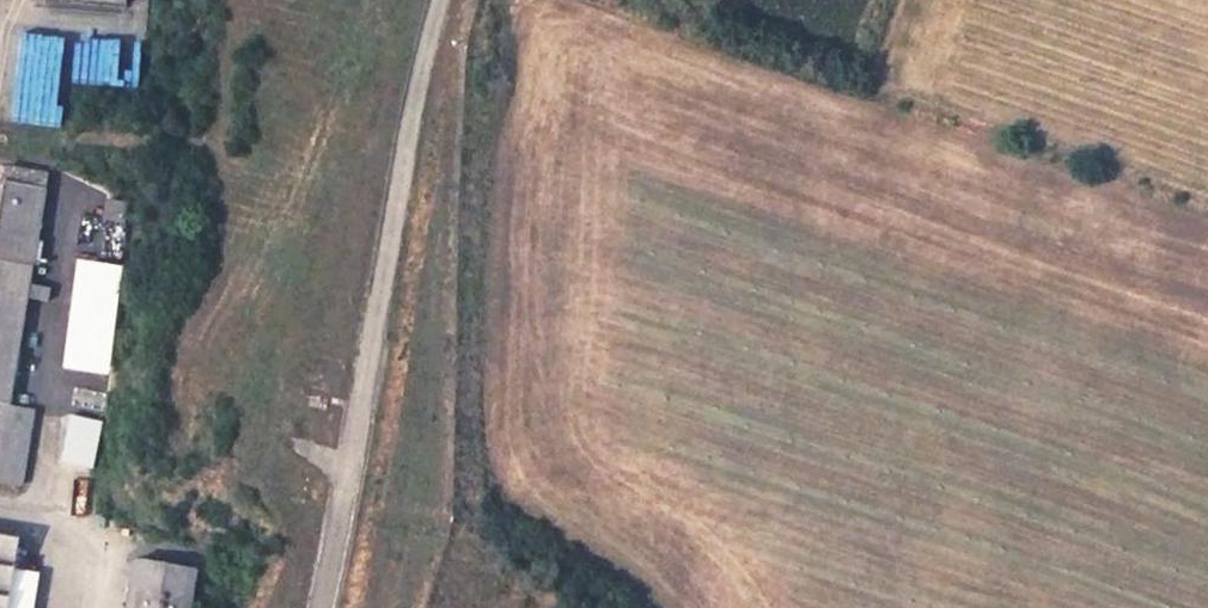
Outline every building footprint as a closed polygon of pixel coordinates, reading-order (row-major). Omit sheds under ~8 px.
[(66,128),(78,41),(17,33),(5,120),(66,128)] [(0,214),(0,483),(22,486),(34,413),(10,409),(49,175),(7,169),(0,214)] [(73,312),(104,319),(113,282),(82,274),(73,312)] [(71,419),(62,466),(91,471),(100,425),(71,419)] [(18,541),(0,538),(0,607),(7,607),(18,541)] [(196,570),(137,560),(129,607),(190,607),(196,570)]
